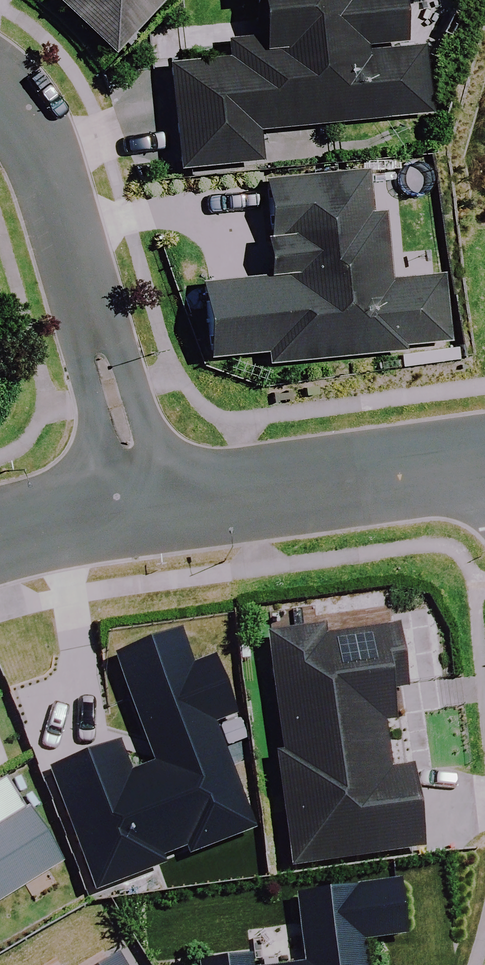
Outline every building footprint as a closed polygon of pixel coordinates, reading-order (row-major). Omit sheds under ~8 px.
[(51,1),(108,55),(160,0),(52,0),(51,1)] [(258,40),(230,43),(232,60),(168,66),(179,169),(258,161),(255,132),(425,114),(418,47),(403,48),(398,0),(253,0),(258,40)] [(366,220),(362,176),(262,186),(271,281),(200,287),(207,361),(261,355),(262,366),(442,348),(435,280),(383,285),(376,219),(366,220)] [(272,753),(289,866),(420,846),(408,767),(386,770),(379,722),(390,720),(385,690),(400,687),(391,626),(319,637),(318,627),(264,635),(281,751),(272,753)] [(46,770),(94,890),(251,828),(210,725),(231,717),(209,660),(188,668),(174,632),(112,657),(154,763),(127,773),(115,743),(46,770)] [(58,863),(25,810),(0,825),(0,898),(58,863)] [(359,941),(404,935),(397,884),(295,899),(305,964),(295,964),(362,964),(359,941)] [(112,955),(96,964),(118,964),(112,955)] [(246,956),(194,963),(194,964),(247,964),(246,956)]
